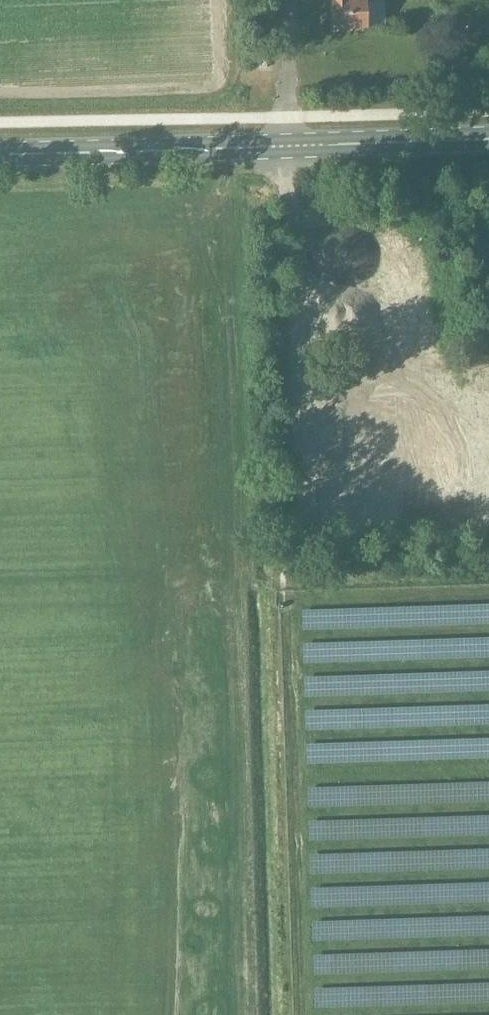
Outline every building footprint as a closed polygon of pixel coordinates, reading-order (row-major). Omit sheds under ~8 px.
[(332,29),(367,28),(366,0),(331,0),(332,29)]
